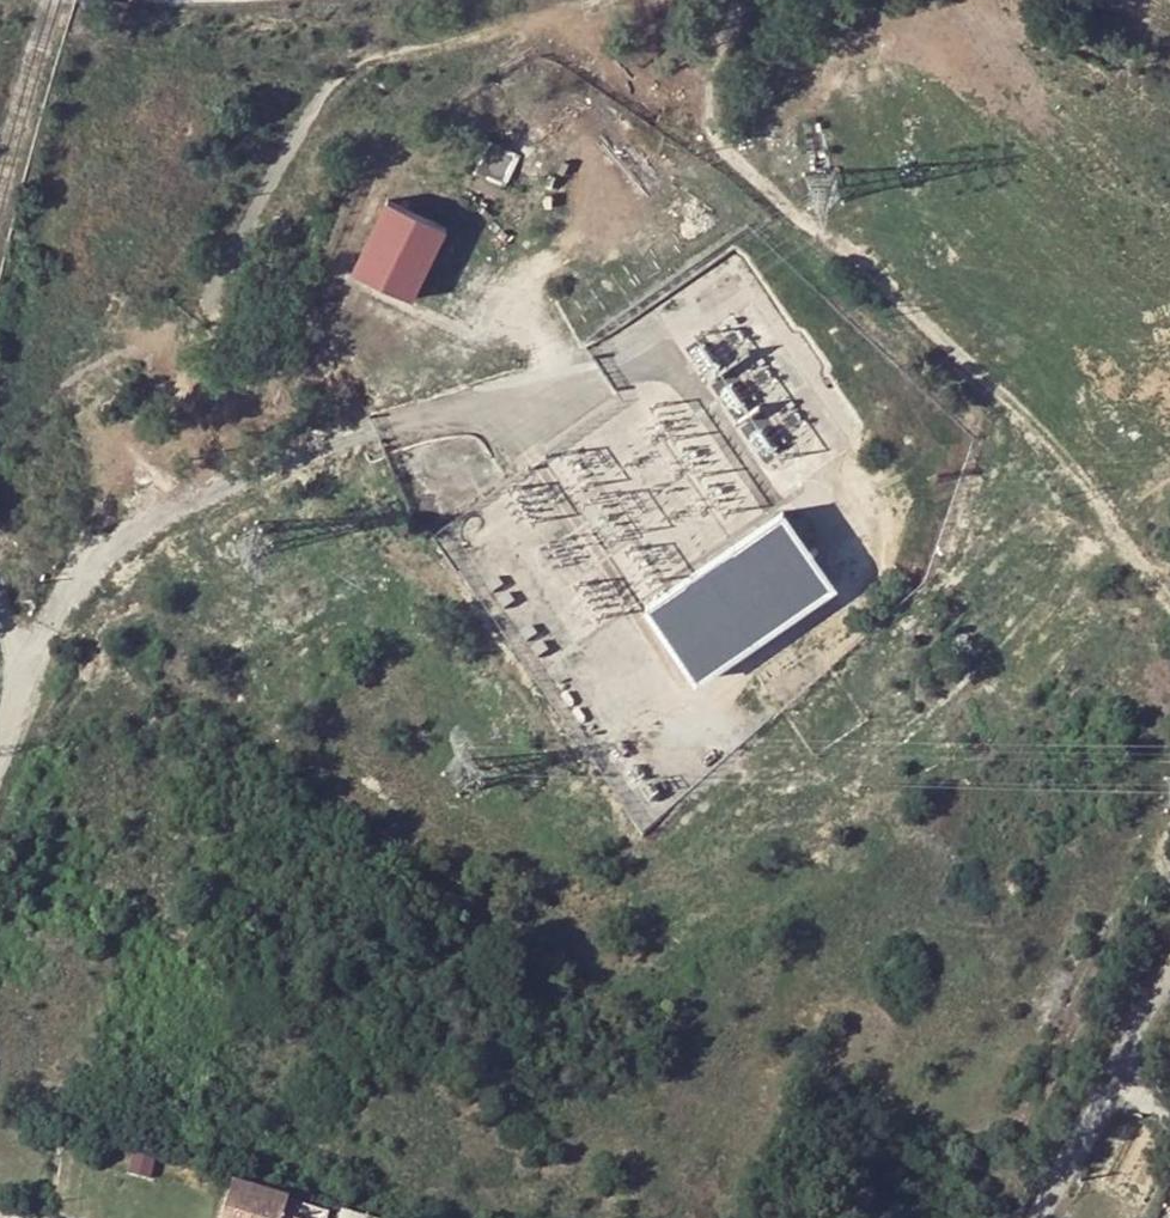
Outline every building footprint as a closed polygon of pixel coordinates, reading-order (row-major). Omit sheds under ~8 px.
[(505,185),(520,155),(491,140),(476,171),(505,185)] [(355,268),(413,297),(448,226),(389,197),(355,268)] [(835,587),(784,512),(646,606),(696,680),(835,587)] [(50,1141),(62,1144),(65,1134),(53,1130),(50,1141)] [(1039,1144),(1047,1147),(1051,1139),(1043,1135),(1039,1144)] [(232,1186),(223,1217),(283,1217),(288,1202),(232,1186)] [(329,1214),(292,1204),(288,1217),(328,1217),(329,1214)]
